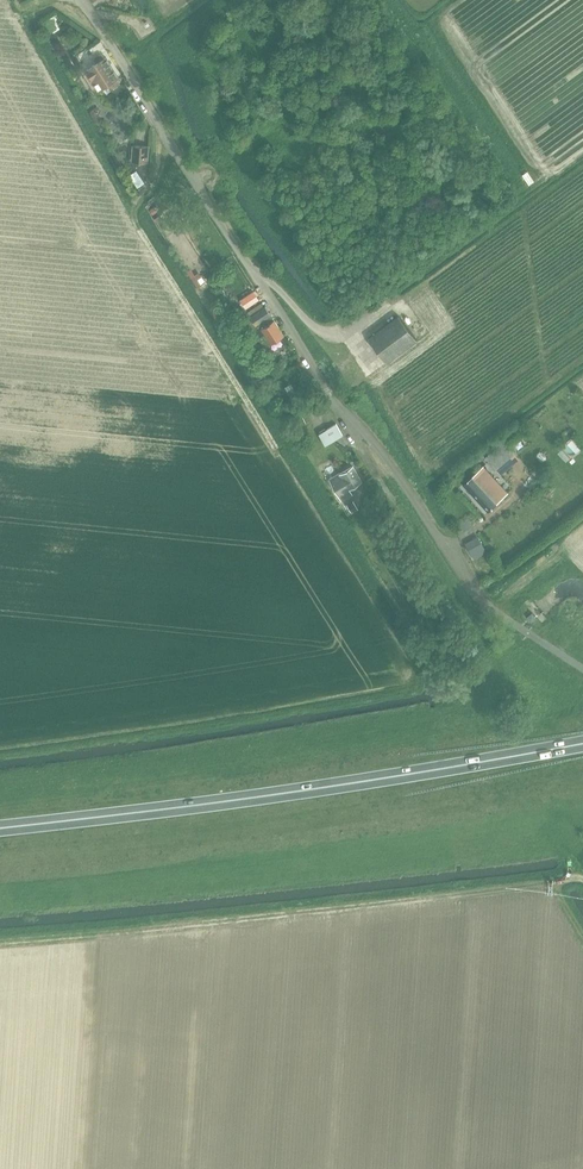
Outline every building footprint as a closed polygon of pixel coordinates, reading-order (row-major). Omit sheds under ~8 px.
[(58,39),(59,39),(64,36),(53,17),(47,20),(58,39)] [(119,77),(106,57),(104,58),(102,54),(95,58),(98,62),(87,69),(99,89),(110,83),(113,87),(120,83),(117,78),(119,77)] [(147,162),(149,147),(134,146),(132,161),(147,162)] [(201,275),(193,280),(197,287),(205,282),(201,275)] [(241,300),(246,308),(259,300),(254,291),(241,300)] [(261,302),(247,312),(250,317),(258,312),(264,307),(261,302)] [(273,343),(284,335),(266,306),(264,307),(258,312),(250,317),(256,325),(258,324),(265,334),(259,338),(266,349),(274,343),(273,343)] [(387,363),(417,340),(399,315),(368,338),(387,363)] [(300,427),(306,423),(301,416),(296,419),(300,427)] [(325,446),(334,441),(343,435),(336,423),(327,429),(326,428),(319,432),(320,433),(318,434),(325,446)] [(570,440),(561,448),(571,459),(580,450),(570,440)] [(485,457),(492,465),(495,470),(515,453),(505,441),(485,457)] [(330,479),(336,490),(342,500),(352,494),(349,489),(362,482),(353,466),(330,479)] [(488,512),(488,511),(507,494),(483,467),(472,476),(463,484),(488,512)] [(349,514),(357,509),(353,501),(345,506),(349,514)] [(532,613),(526,617),(531,623),(536,619),(532,613)]
